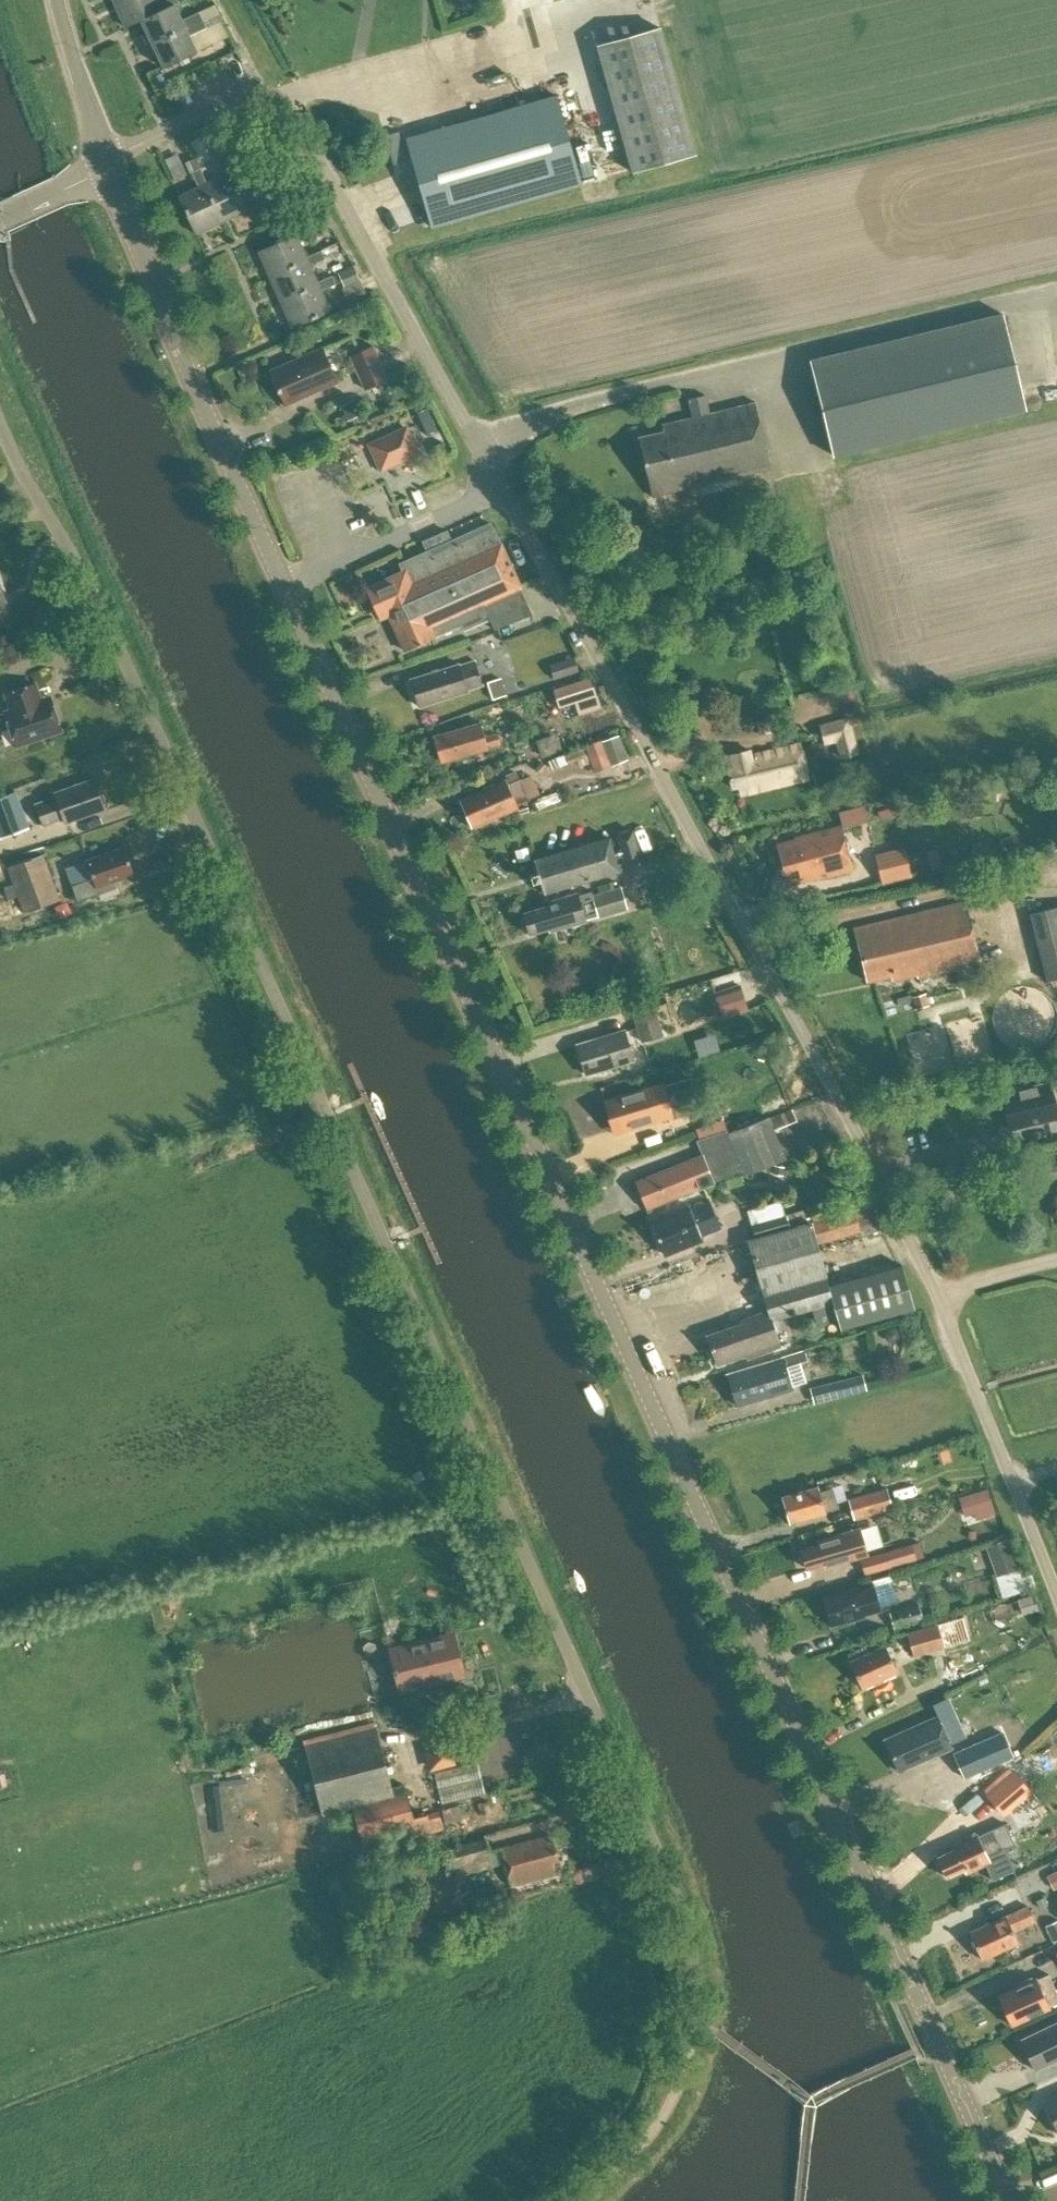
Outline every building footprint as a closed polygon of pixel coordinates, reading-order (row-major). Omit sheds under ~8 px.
[(114,3),(126,29),(141,22),(174,6),(178,4),(176,0),(166,0),(167,2),(161,5),(158,0),(121,0),(114,3)] [(216,1),(216,0),(199,0),(204,8),(216,1)] [(174,6),(141,22),(152,45),(202,21),(198,13),(181,21),(174,6)] [(202,21),(152,45),(163,69),(196,53),(188,37),(206,29),(202,21)] [(606,40),(639,169),(706,152),(674,23),(606,40)] [(582,186),(557,96),(406,139),(432,228),(582,186)] [(223,177),(206,184),(204,186),(221,224),(247,212),(230,175),(232,174),(225,158),(216,162),(223,177)] [(200,169),(195,159),(186,163),(190,174),(200,169)] [(198,188),(178,197),(196,236),(221,224),(204,186),(206,184),(200,170),(191,173),(198,188)] [(327,230),(323,219),(310,225),(315,235),(327,230)] [(295,236),(257,253),(269,278),(307,261),(306,258),(299,241),(313,235),(310,226),(294,233),(295,236)] [(307,261),(269,278),(280,304),(318,286),(317,283),(310,267),(325,260),(321,251),(306,258),(307,261)] [(360,281),(354,267),(338,274),(344,288),(360,281)] [(318,286),(280,304),(291,329),(330,312),(321,292),(336,285),(332,277),(317,283),(318,286)] [(1026,411),(1003,315),(811,361),(834,458),(1026,411)] [(387,382),(371,347),(349,357),(365,392),(387,382)] [(322,348),(269,372),(284,406),(338,383),(322,348)] [(652,497),(769,470),(753,404),(709,414),(705,396),(688,400),(692,418),(662,425),(664,433),(638,439),(652,497)] [(372,440),(384,469),(425,452),(414,423),(372,440)] [(499,546),(490,525),(451,542),(446,532),(435,537),(440,547),(400,565),(403,573),(366,590),(380,620),(388,616),(405,652),(434,639),(434,638),(461,627),(463,632),(489,621),(493,632),(531,616),(519,587),(500,545),(499,546)] [(580,673),(575,658),(550,665),(555,681),(580,673)] [(443,670),(410,680),(419,708),(452,698),(451,696),(484,686),(476,662),(444,672),(443,670)] [(491,680),(496,697),(510,693),(505,676),(491,680)] [(601,711),(592,681),(554,693),(560,710),(575,705),(579,718),(601,711)] [(40,702),(34,685),(5,695),(11,711),(4,713),(15,747),(61,731),(50,698),(40,702)] [(801,714),(839,708),(837,689),(798,694),(801,714)] [(756,723),(759,736),(771,733),(767,720),(756,723)] [(842,759),(857,754),(847,720),(820,727),(824,744),(836,741),(842,759)] [(433,738),(440,764),(488,750),(487,748),(500,745),(497,735),(484,739),(480,724),(433,738)] [(600,741),(610,766),(631,758),(621,733),(600,741)] [(740,796),(808,780),(799,744),(751,756),(750,751),(730,755),(733,769),(727,770),(731,788),(738,787),(740,796)] [(93,780),(54,794),(56,798),(37,804),(41,815),(43,823),(45,826),(63,820),(65,824),(103,810),(93,780)] [(470,828),(517,808),(516,806),(529,800),(520,780),(507,785),(505,782),(459,802),(470,828)] [(36,827),(23,789),(0,797),(0,839),(36,827)] [(796,841),(777,845),(788,885),(816,879),(816,880),(852,872),(841,829),(873,821),(869,804),(838,812),(842,827),(795,838),(796,841)] [(632,832),(617,836),(621,850),(613,852),(609,839),(533,861),(537,873),(530,876),(532,884),(540,882),(543,894),(619,872),(615,859),(623,857),(624,859),(639,855),(632,832)] [(134,876),(124,848),(86,861),(86,862),(66,869),(72,887),(77,902),(99,894),(97,889),(134,876)] [(882,884),(910,877),(903,849),(876,856),(882,884)] [(61,901),(45,855),(8,869),(24,914),(61,901)] [(578,897),(577,894),(548,902),(549,906),(522,914),(528,935),(554,928),(555,930),(585,922),(585,920),(597,917),(597,918),(627,909),(621,888),(592,897),(591,893),(578,897)] [(964,903),(885,922),(854,929),(867,983),(892,977),(893,982),(916,977),(916,979),(955,969),(958,983),(983,977),(979,963),(964,903)] [(1047,982),(1056,980),(1056,907),(1030,914),(1047,982)] [(664,1035),(655,1007),(633,1014),(642,1042),(664,1035)] [(577,1046),(586,1075),(633,1061),(624,1031),(577,1046)] [(626,1094),(602,1101),(611,1131),(626,1127),(628,1131),(673,1118),(668,1103),(688,1098),(682,1080),(627,1097),(626,1094)] [(1056,1120),(1056,1109),(1050,1082),(999,1094),(1009,1132),(1056,1120)] [(702,1155),(635,1182),(646,1210),(714,1183),(713,1183),(742,1171),(744,1177),(785,1160),(768,1118),(728,1134),(727,1131),(696,1141),(702,1155)] [(689,1210),(688,1206),(651,1221),(665,1256),(702,1241),(700,1237),(720,1229),(710,1202),(689,1210)] [(861,1237),(882,1230),(877,1203),(747,1241),(767,1312),(739,1321),(740,1324),(707,1336),(717,1366),(747,1355),(748,1359),(768,1352),(767,1348),(780,1343),(772,1321),(811,1309),(816,1327),(837,1321),(840,1330),(914,1309),(902,1266),(828,1287),(825,1276),(826,1276),(817,1245),(859,1232),(861,1237)] [(807,1361),(804,1352),(727,1375),(736,1407),(792,1390),(785,1368),(807,1361)] [(810,1388),(813,1404),(839,1397),(866,1390),(862,1375),(836,1382),(810,1388)] [(819,1493),(818,1488),(781,1498),(789,1524),(825,1513),(825,1512),(837,1508),(832,1489),(819,1493)] [(886,1490),(849,1501),(855,1520),(892,1508),(886,1490)] [(849,1556),(865,1551),(859,1530),(843,1535),(842,1534),(817,1541),(818,1545),(800,1550),(806,1569),(830,1562),(831,1566),(850,1560),(849,1556)] [(1028,1589),(1010,1538),(985,1547),(1004,1598),(1028,1589)] [(891,1567),(888,1554),(887,1552),(860,1560),(865,1575),(891,1567)] [(862,1612),(879,1607),(873,1586),(855,1591),(855,1589),(823,1598),(831,1626),(863,1616),(862,1612)] [(919,1606),(890,1614),(894,1629),(923,1621),(919,1606)] [(939,1625),(908,1635),(915,1657),(946,1648),(939,1625)] [(389,1647),(390,1651),(401,1694),(464,1678),(465,1678),(454,1631),(389,1647)] [(897,1673),(885,1646),(850,1663),(862,1689),(897,1673)] [(951,1749),(937,1717),(884,1740),(898,1772),(951,1749)] [(364,1851),(431,1834),(427,1815),(414,1818),(405,1785),(392,1788),(377,1727),(304,1745),(324,1818),(353,1810),(364,1851)] [(990,1773),(979,1744),(957,1752),(968,1781),(990,1773)] [(440,1771),(448,1801),(491,1791),(484,1760),(440,1771)] [(1014,1776),(990,1797),(1009,1817),(1032,1796),(1014,1776)] [(970,1871),(985,1865),(992,1881),(1014,1871),(1004,1848),(1002,1849),(993,1829),(978,1836),(977,1835),(951,1846),(953,1850),(937,1858),(938,1861),(938,1866),(941,1872),(943,1872),(946,1878),(968,1867),(970,1871)] [(558,1875),(554,1863),(560,1861),(555,1842),(549,1844),(548,1837),(502,1850),(512,1887),(558,1875)] [(487,1839),(454,1849),(462,1876),(495,1866),(487,1839)] [(981,1960),(1018,1944),(1013,1932),(1034,1922),(1028,1907),(969,1933),(981,1960)] [(1046,1926),(1053,1941),(1056,1939),(1056,1919),(1053,1909),(1040,1914),(1046,1926)] [(998,1996),(1011,2026),(1049,2009),(1049,2008),(1056,2004),(1056,1990),(1055,1990),(1048,1975),(1036,1980),(1036,1979),(1031,1981),(1030,1978),(1019,1983),(1020,1986),(998,1996)] [(1056,2060),(1056,2023),(1020,2040),(1034,2071),(1056,2060)] [(1045,2102),(1056,2130),(1056,2097),(1045,2102)]
